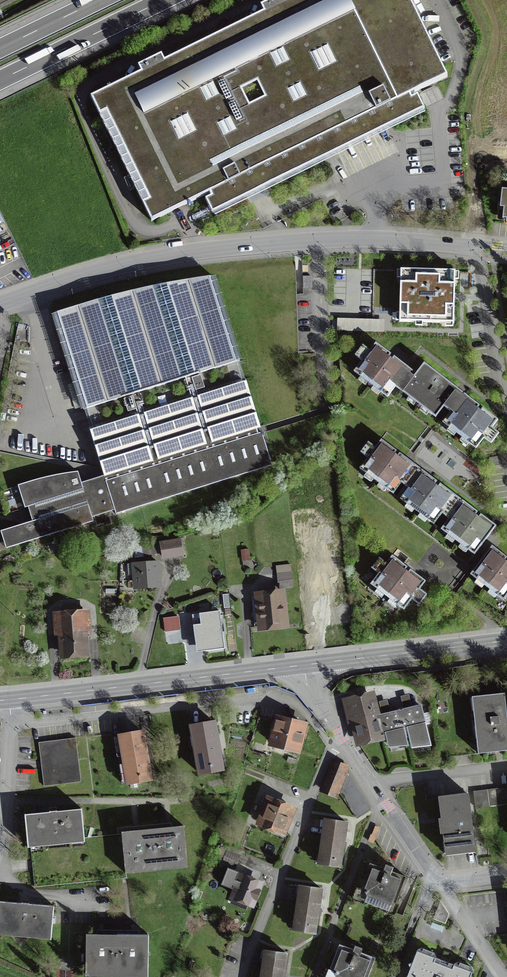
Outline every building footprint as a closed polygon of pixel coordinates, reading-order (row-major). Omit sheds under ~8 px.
[(92,100),(153,221),(205,195),(214,213),(423,108),(415,92),(448,75),(410,0),(291,0),(92,100)] [(465,269),(401,265),(398,326),(464,330),(465,269)] [(203,274),(143,283),(50,308),(79,407),(117,395),(122,412),(82,424),(98,473),(72,481),(69,470),(57,471),(41,474),(25,478),(10,483),(21,519),(0,525),(0,545),(86,519),(85,515),(108,508),(109,511),(265,464),(238,377),(201,388),(195,370),(232,357),(203,274)] [(402,392),(415,374),(382,351),(364,376),(390,395),(396,388),(402,392)] [(445,422),(464,394),(422,364),(415,374),(402,392),(445,422)] [(464,394),(445,422),(482,449),(489,440),(494,444),(501,434),(495,430),(502,420),(464,394)] [(419,469),(387,445),(367,473),(399,496),(419,469)] [(460,499),(427,476),(407,504),(441,528),(460,499)] [(498,528),(468,507),(449,534),(479,555),(498,528)] [(183,541),(160,544),(163,562),(186,558),(183,541)] [(497,552),(476,580),(506,602),(506,601),(506,559),(497,552)] [(426,584),(395,561),(376,587),(407,610),(426,584)] [(161,563),(133,566),(135,592),(164,590),(161,563)] [(291,572),(277,574),(278,586),(293,585),(291,572)] [(289,591),(257,594),(261,634),(292,631),(289,591)] [(223,611),(198,614),(201,641),(226,638),(223,611)] [(87,612),(57,615),(61,662),(91,660),(87,612)] [(164,613),(165,631),(180,630),(180,613),(164,613)] [(375,717),(372,694),(343,701),(346,715),(354,713),(361,742),(382,737),(375,717)] [(479,753),(506,749),(506,719),(505,705),(504,695),(475,697),(479,753)] [(421,706),(398,711),(406,740),(428,739),(421,706)] [(389,741),(406,740),(398,711),(375,717),(382,737),(386,733),(389,741)] [(268,741),(299,752),(309,723),(277,712),(268,741)] [(224,767),(216,718),(188,722),(196,771),(224,767)] [(153,777),(145,728),(142,728),(117,733),(125,781),(153,777)] [(82,782),(77,738),(37,743),(43,787),(82,782)] [(348,767),(334,762),(322,791),(336,797),(339,790),(345,774),(348,767)] [(369,809),(345,774),(339,790),(357,818),(369,809)] [(488,791),(490,806),(506,804),(506,789),(488,791)] [(488,791),(474,793),(476,807),(490,806),(488,791)] [(298,804),(271,792),(256,823),(283,835),(298,804)] [(475,849),(466,792),(435,796),(444,854),(475,849)] [(84,805),(23,811),(27,848),(87,842),(84,805)] [(322,816),(317,861),(344,864),(349,819),(322,816)] [(185,824),(154,826),(157,867),(188,865),(185,824)] [(125,869),(157,867),(154,826),(122,829),(125,869)] [(240,855),(226,849),(223,858),(237,863),(240,855)] [(409,873),(370,859),(357,896),(395,910),(409,873)] [(265,880),(238,870),(228,897),(255,907),(265,880)] [(323,885),(298,882),(292,927),(317,931),(323,885)] [(0,898),(0,935),(50,939),(53,902),(0,898)] [(85,974),(117,975),(119,931),(86,930),(85,974)] [(150,932),(119,931),(117,975),(148,976),(150,932)] [(338,940),(325,975),(329,976),(368,976),(376,955),(338,940)] [(419,945),(406,976),(472,976),(475,968),(419,945)] [(258,976),(284,976),(288,950),(263,947),(258,976)]
